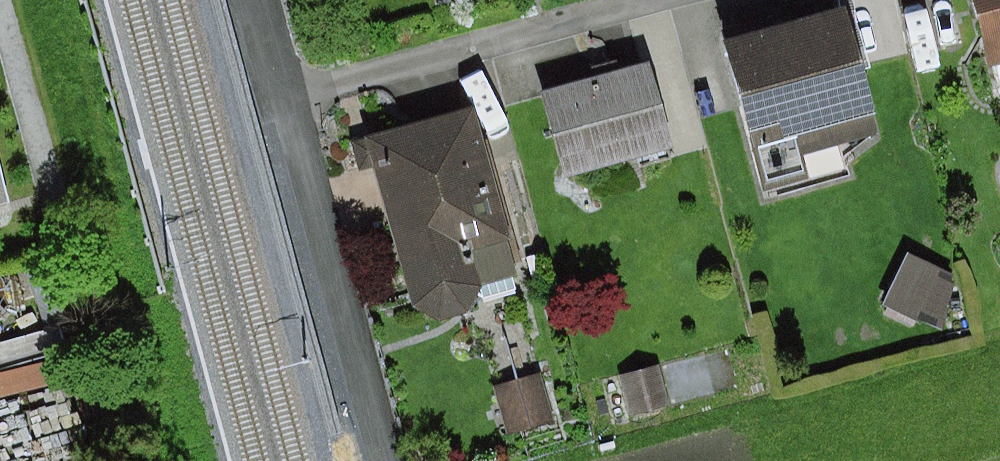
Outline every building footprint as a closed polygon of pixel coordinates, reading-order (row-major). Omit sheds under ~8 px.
[(999,103),(999,102),(999,0),(971,0),(999,103)] [(845,7),(722,41),(764,191),(807,179),(800,154),(880,131),(845,7)] [(542,91),(567,176),(637,155),(640,166),(675,156),(647,60),(542,91)] [(525,263),(479,100),(348,137),(358,171),(374,166),(414,307),(441,320),(464,314),(483,285),(521,274),(518,265),(525,263)] [(9,205),(0,172),(0,207),(9,205)] [(907,254),(884,303),(943,330),(953,275),(907,254)] [(657,365),(619,376),(630,416),(668,405),(657,365)] [(506,386),(521,439),(562,428),(546,374),(506,386)]
